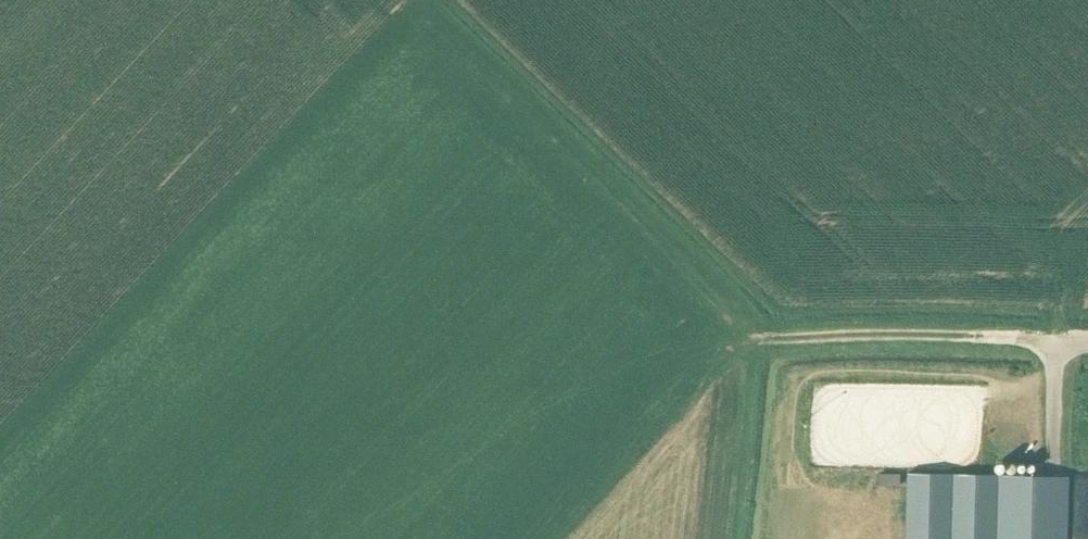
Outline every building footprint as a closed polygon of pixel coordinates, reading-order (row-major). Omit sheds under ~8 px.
[(1070,477),(994,475),(955,474),(908,473),(906,538),(1068,538),(1070,477)]
